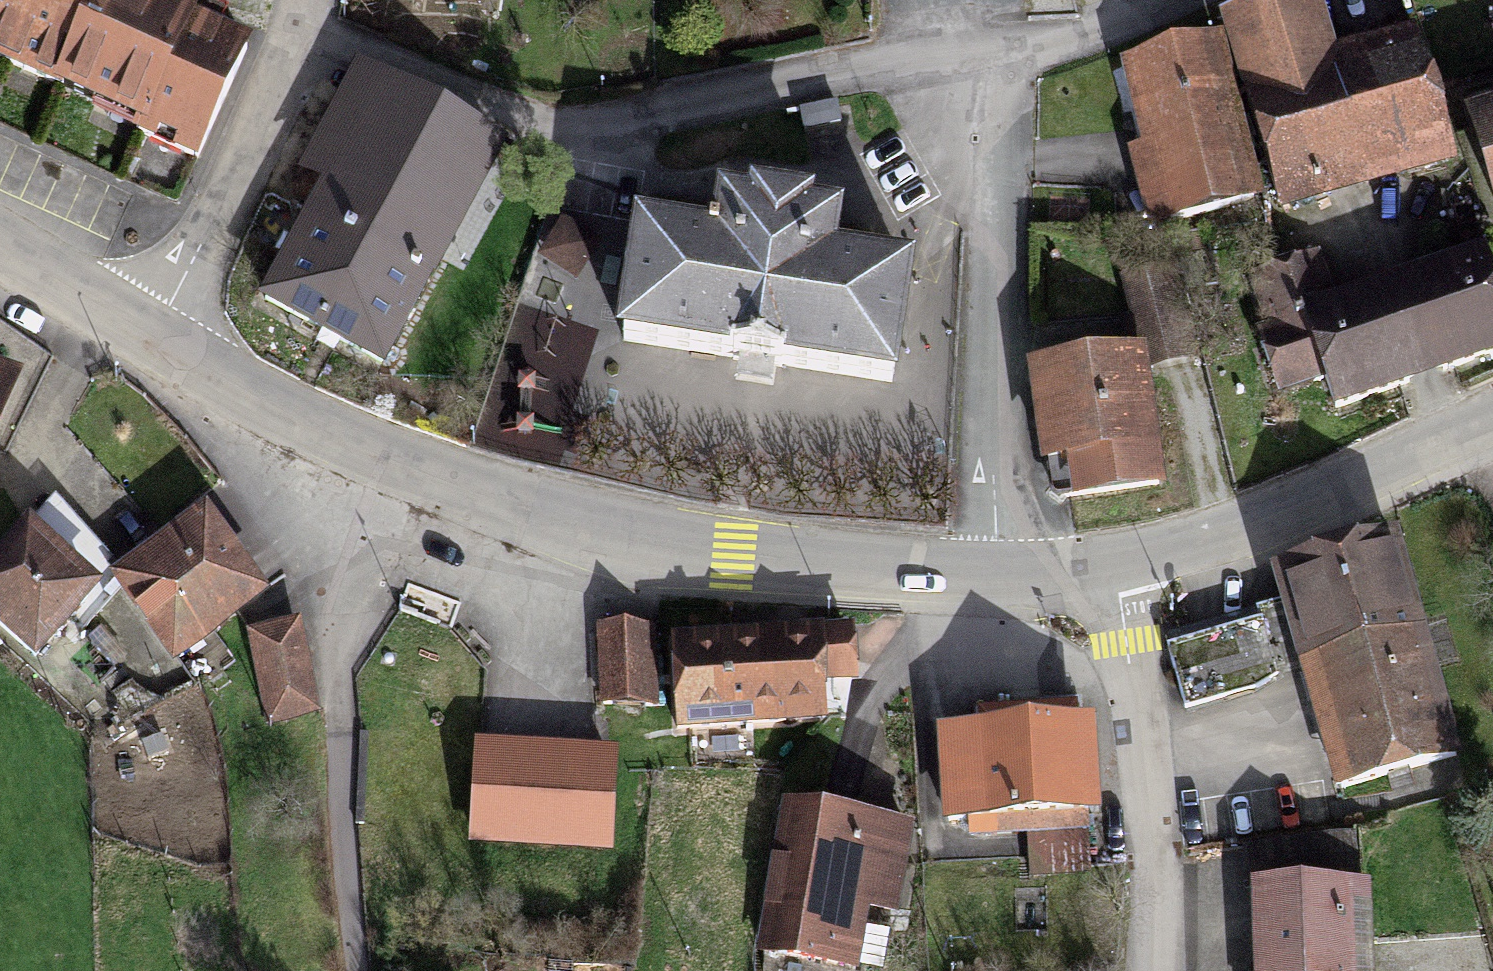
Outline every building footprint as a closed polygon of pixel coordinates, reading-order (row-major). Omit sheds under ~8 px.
[(107,0),(0,0),(0,81),(54,110),(107,0)] [(138,0),(107,0),(54,110),(185,172),(243,50),(138,0)] [(1313,8),(1218,36),(1224,54),(1270,210),(1274,222),(1449,170),(1412,46),(1332,71),(1313,8)] [(1270,210),(1224,54),(1116,83),(1138,163),(1126,167),(1146,242),(1270,210)] [(493,171),(361,98),(309,191),(326,201),(264,310),(379,374),(493,171)] [(1461,136),(1492,236),(1492,126),(1461,136)] [(704,260),(635,249),(618,358),(881,400),(899,292),(820,280),(827,232),(711,214),(704,260)] [(1473,268),(1327,317),(1308,262),(1241,285),(1280,401),(1319,388),(1331,423),(1492,368),(1492,327),(1473,268)] [(1118,290),(1137,366),(1140,383),(1195,369),(1172,277),(1118,290)] [(1137,366),(1024,385),(1041,483),(1063,479),(1070,518),(1160,503),(1140,383),(1137,366)] [(0,381),(0,441),(20,389),(0,381)] [(257,609),(200,527),(111,588),(168,670),(257,609)] [(25,542),(0,570),(0,648),(30,674),(93,601),(25,542)] [(1453,764),(1387,559),(1272,595),(1338,801),(1453,764)] [(1283,680),(1267,631),(1167,662),(1186,724),(1262,700),(1283,680)] [(315,720),(297,634),(250,644),(268,730),(315,720)] [(654,714),(650,642),(600,645),(604,717),(654,714)] [(846,642),(671,655),(678,743),(820,733),(818,705),(850,703),(846,642)] [(1089,826),(1083,736),(937,746),(944,836),(1089,826)] [(618,745),(473,737),(468,839),(613,847),(618,745)] [(778,818),(755,963),(802,970),(852,970),(861,917),(894,922),(907,839),(778,818)] [(1249,893),(1252,970),(1349,970),(1346,889),(1249,893)]
